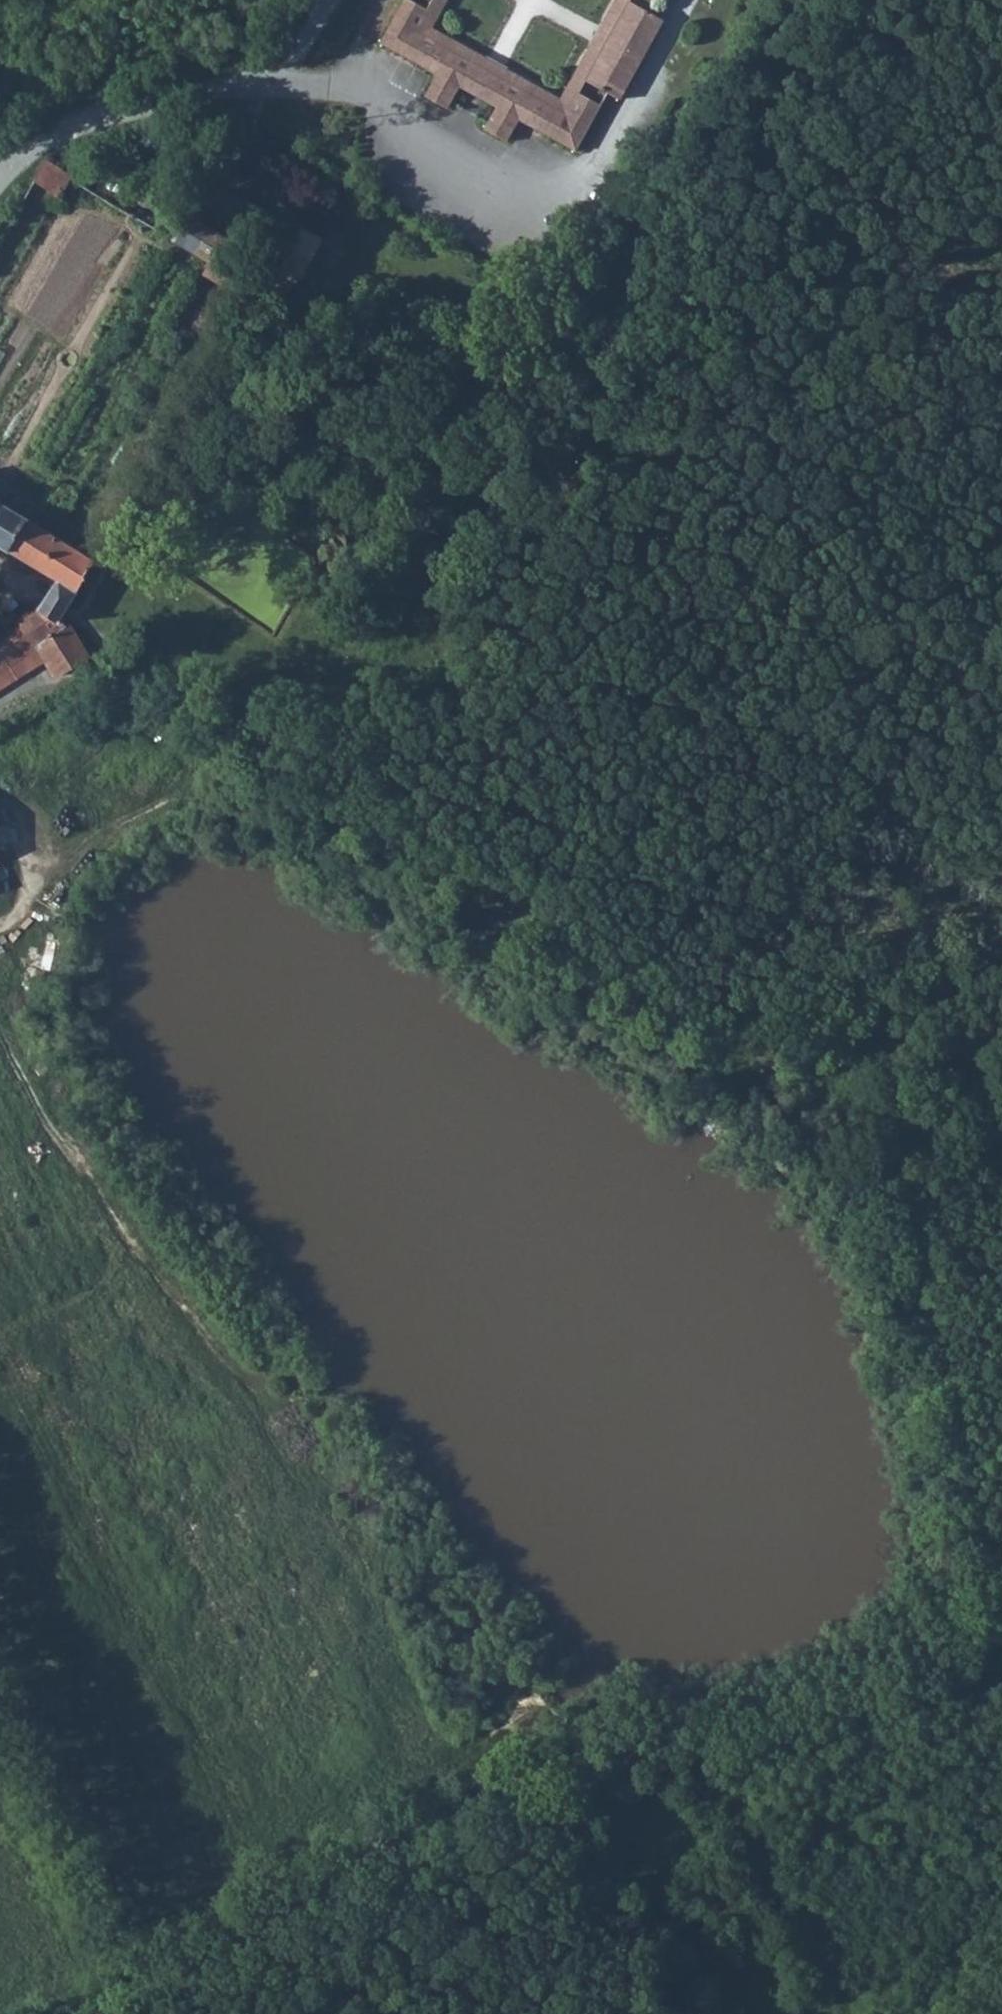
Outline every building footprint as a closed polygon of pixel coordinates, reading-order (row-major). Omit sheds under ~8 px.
[(374,20),(435,56),(423,77),(447,92),(462,70),(498,92),(484,113),(506,126),(521,105),(573,135),(607,76),(622,84),(668,3),(663,0),(622,0),(562,103),(411,15),(420,0),(386,0),(374,20)] [(63,196),(77,175),(50,157),(36,178),(63,196)] [(311,218),(272,193),(254,223),(293,249),(311,218)] [(254,223),(248,233),(197,203),(179,228),(236,263),(243,267),(256,245),(284,262),(293,249),(254,223)] [(55,666),(88,645),(59,603),(58,598),(90,537),(0,484),(0,526),(49,556),(32,582),(0,602),(0,681),(44,651),(55,666)]
